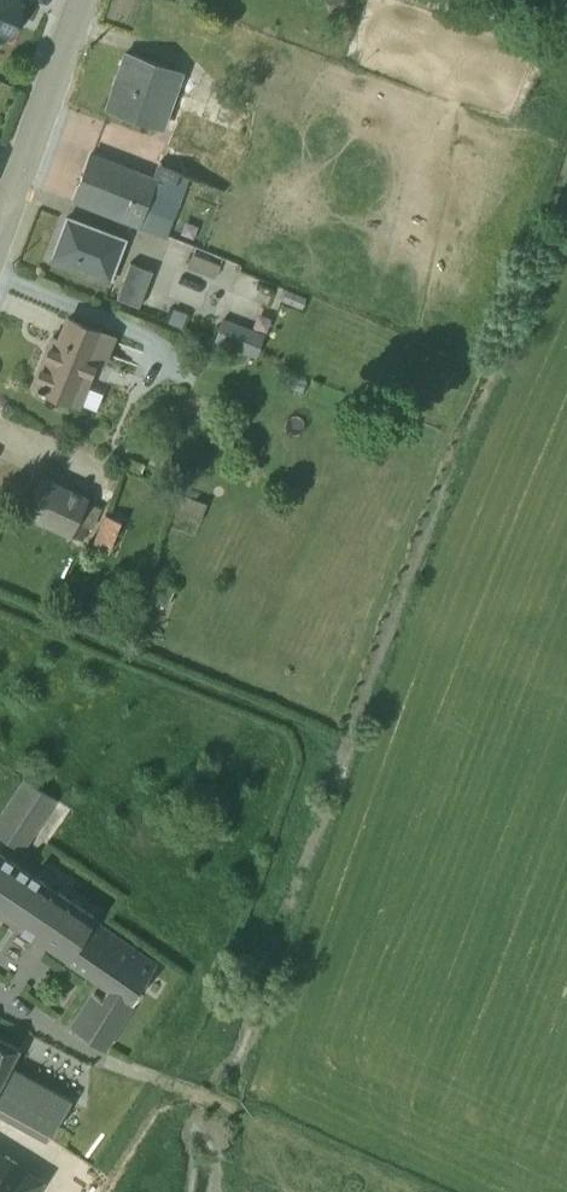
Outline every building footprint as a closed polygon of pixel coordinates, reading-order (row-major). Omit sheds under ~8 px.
[(1,34),(10,37),(23,3),(19,1),(19,0),(0,0),(0,37),(1,34)] [(116,73),(104,107),(164,127),(182,73),(123,53),(116,73)] [(155,177),(88,151),(70,201),(137,227),(155,177)] [(137,227),(164,238),(188,176),(222,189),(226,176),(159,153),(151,174),(151,175),(155,177),(137,227)] [(64,215),(47,261),(109,284),(126,238),(64,215)] [(192,253),(186,266),(213,277),(218,264),(192,253)] [(150,270),(128,263),(116,298),(137,305),(150,270)] [(48,333),(28,386),(78,407),(95,364),(103,366),(116,335),(63,314),(55,336),(48,333)] [(94,526),(103,499),(41,476),(27,517),(75,534),(79,521),(94,526)] [(177,509),(201,517),(206,501),(182,494),(177,509)] [(93,543),(111,550),(124,518),(106,511),(93,543)] [(20,850),(54,798),(22,777),(0,811),(0,837),(20,850)] [(105,1050),(134,1006),(131,1002),(156,962),(92,918),(94,916),(0,853),(0,916),(94,981),(69,1025),(105,1050)] [(46,1141),(70,1099),(9,1066),(17,1048),(0,1038),(0,1116),(46,1141)] [(45,1178),(0,1150),(0,1191),(36,1191),(45,1178)]
